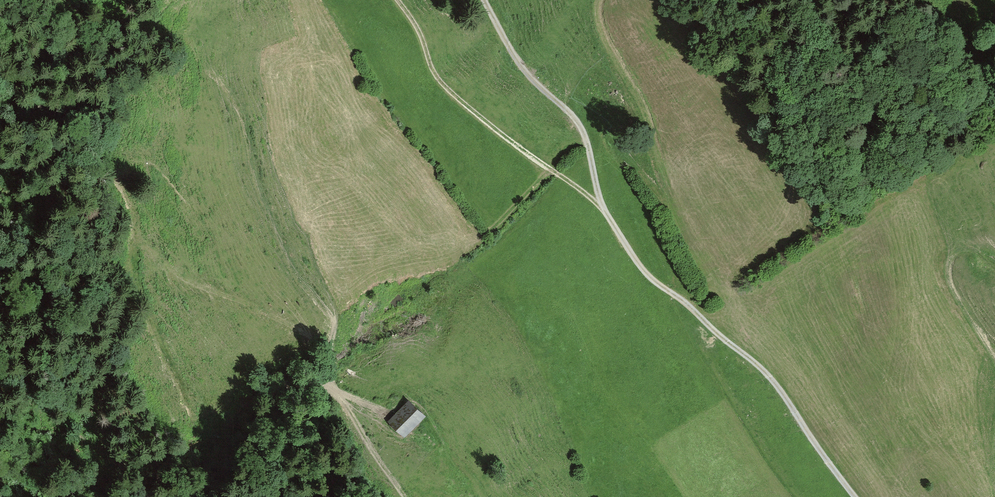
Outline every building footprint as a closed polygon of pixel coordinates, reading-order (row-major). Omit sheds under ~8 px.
[(407,402),(389,423),(404,436),(423,416),(407,402)]
